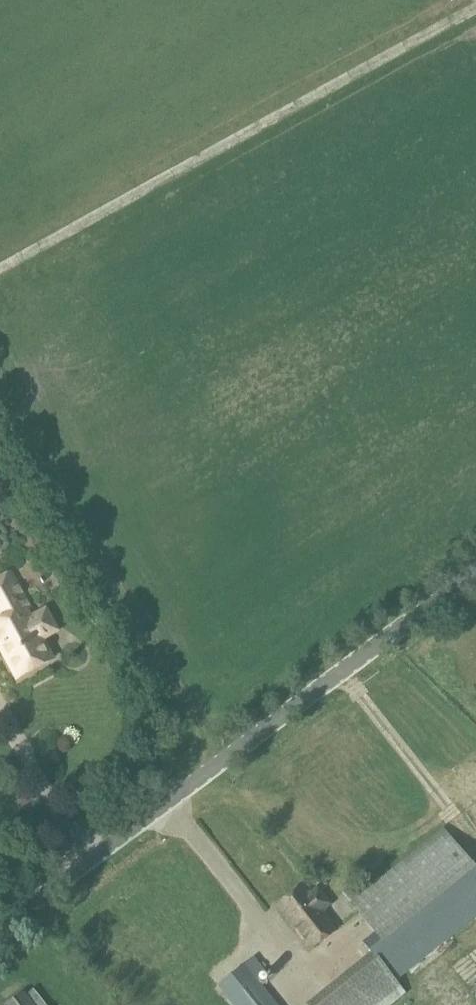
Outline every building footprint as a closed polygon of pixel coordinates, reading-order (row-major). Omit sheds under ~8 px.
[(0,581),(0,614),(4,621),(0,623),(0,646),(18,679),(53,660),(42,640),(58,632),(46,611),(31,619),(26,610),(29,608),(11,575),(0,581)] [(33,801),(28,792),(18,797),(23,807),(33,801)] [(366,945),(373,954),(311,1004),(392,1004),(404,995),(394,982),(475,917),(475,870),(444,831),(352,904),(377,936),(366,945)] [(309,895),(304,889),(276,910),(309,952),(336,930),(322,912),(330,905),(317,889),(309,895)] [(267,974),(254,958),(218,987),(232,1004),(276,1004),(257,981),(267,974)] [(34,990),(26,996),(24,993),(9,1004),(45,1004),(34,990)]
